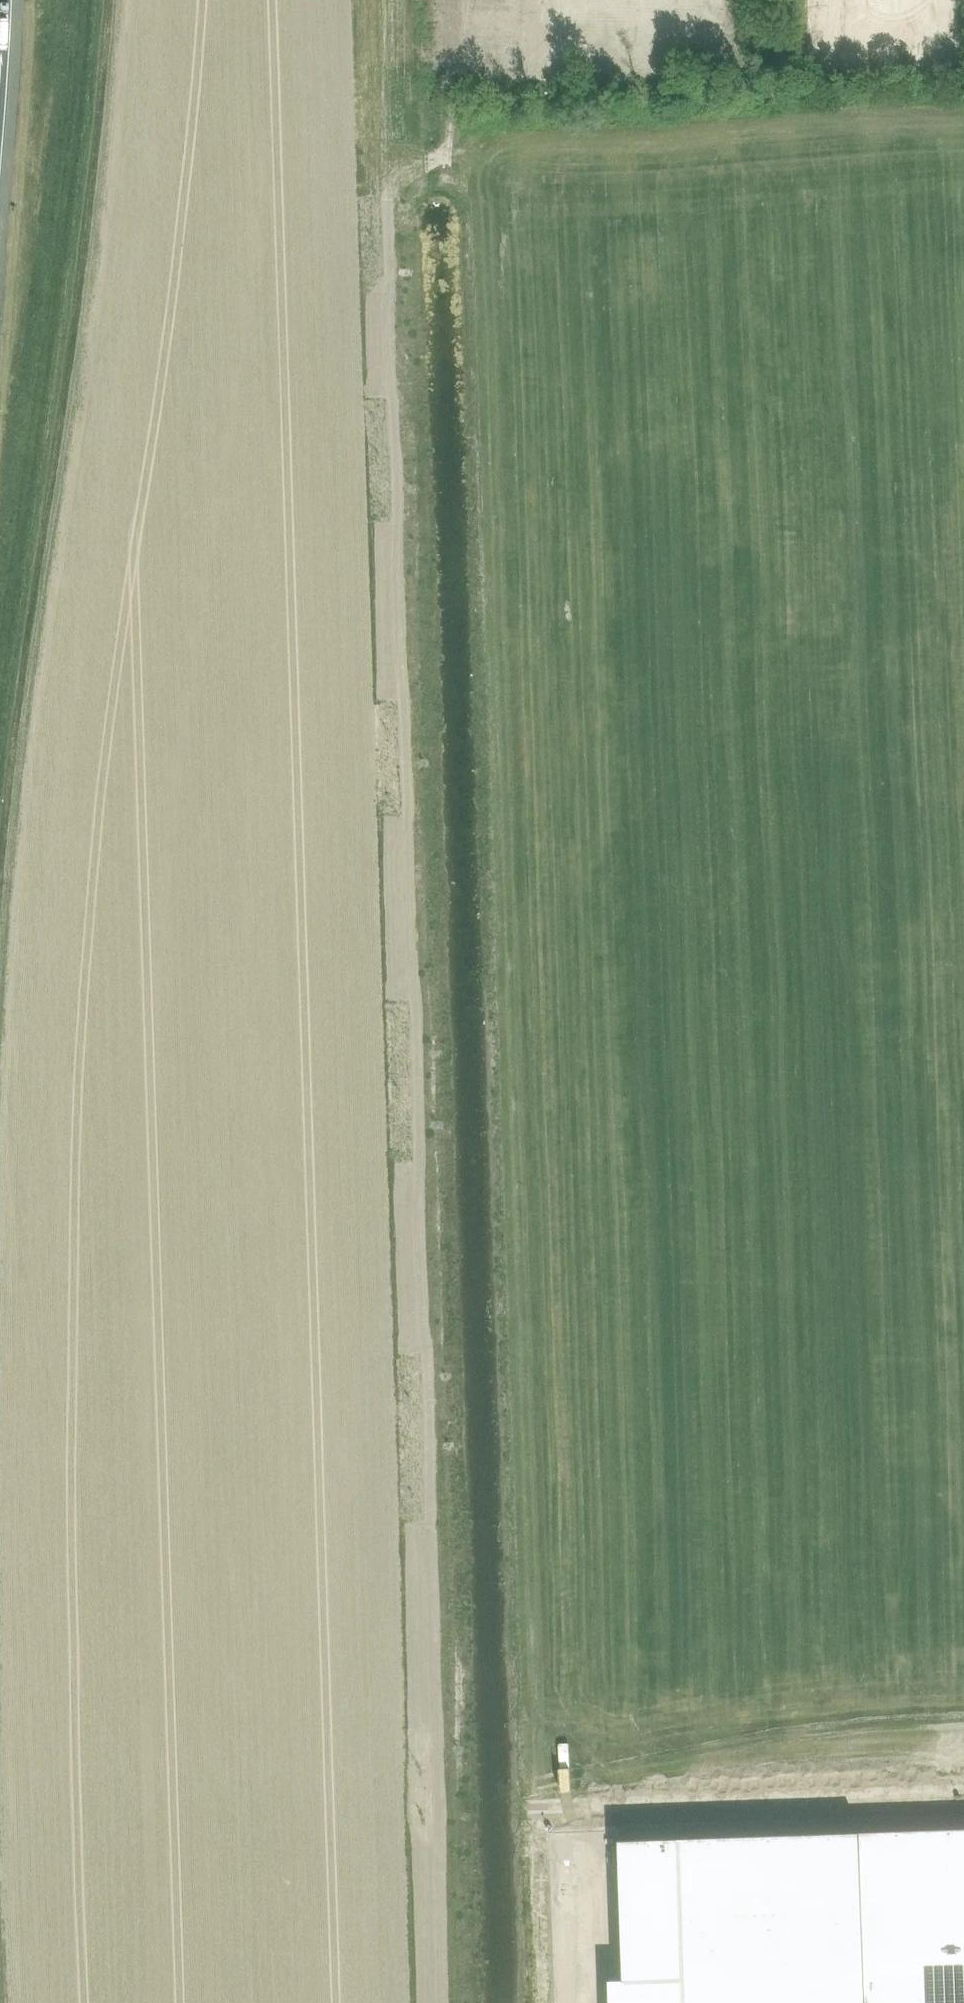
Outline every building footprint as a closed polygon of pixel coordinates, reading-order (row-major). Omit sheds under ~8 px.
[(620,1840),(624,1979),(612,1980),(613,2002),(963,2002),(963,1828),(620,1840)]
